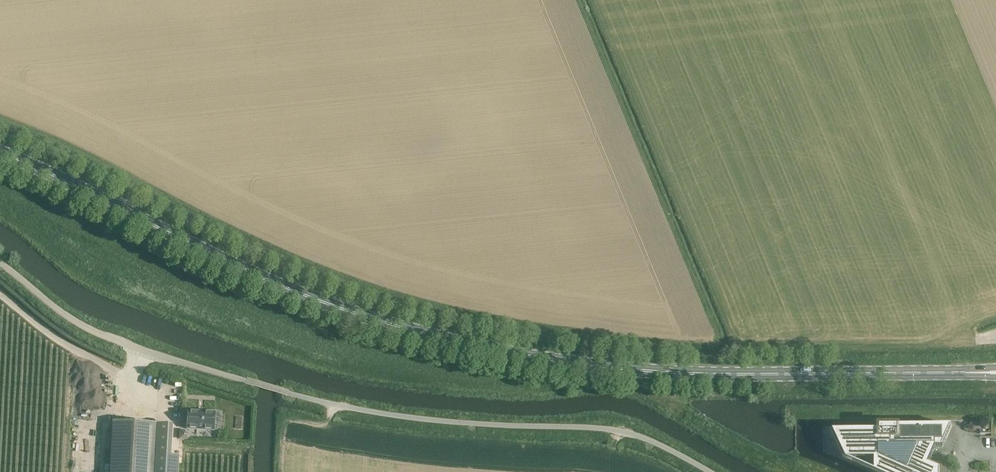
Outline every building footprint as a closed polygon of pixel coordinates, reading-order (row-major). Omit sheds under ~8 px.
[(188,411),(187,429),(214,430),(215,412),(188,411)] [(110,471),(154,471),(157,424),(113,421),(110,471)] [(154,471),(179,471),(179,464),(166,463),(169,424),(157,424),(154,471)] [(847,431),(847,459),(874,471),(876,471),(946,471),(935,467),(929,464),(932,459),(936,459),(936,452),(934,452),(937,448),(943,447),(953,426),(902,426),(881,426),(881,431),(869,431),(847,431)] [(179,429),(179,438),(190,439),(190,435),(189,435),(185,430),(179,429)]
